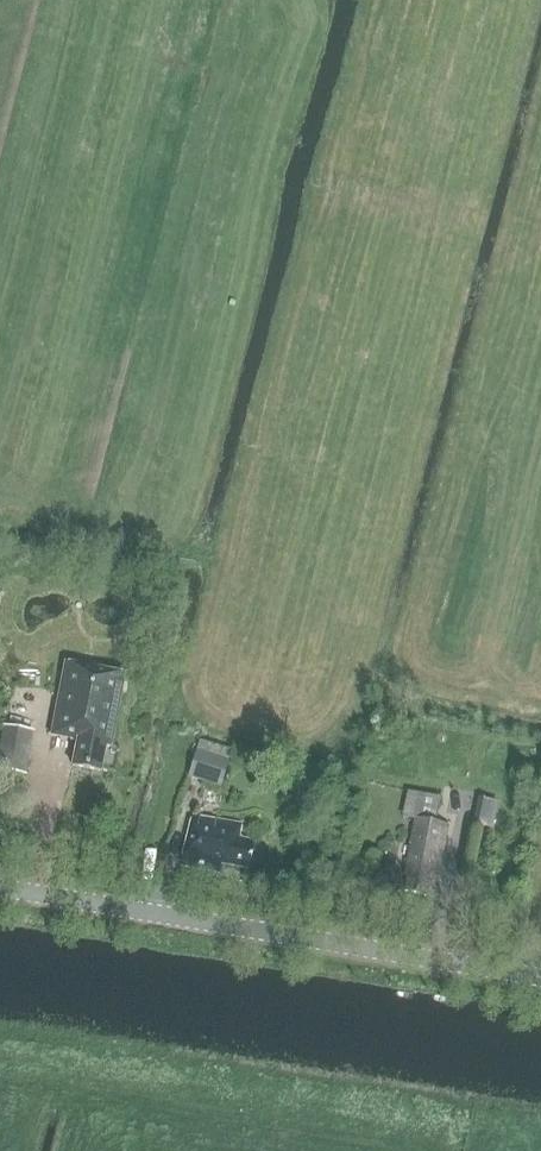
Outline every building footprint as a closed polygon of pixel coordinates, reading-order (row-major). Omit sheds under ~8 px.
[(64,662),(50,736),(75,741),(70,768),(101,773),(106,748),(111,749),(125,674),(64,662)] [(25,775),(33,732),(3,726),(0,742),(0,771),(25,775)] [(198,744),(188,778),(220,787),(230,754),(198,744)] [(449,826),(436,824),(441,799),(407,792),(402,817),(416,820),(413,836),(417,837),(415,844),(412,844),(405,875),(410,876),(407,891),(427,895),(432,875),(438,877),(449,826)] [(499,826),(506,800),(485,795),(478,820),(499,826)] [(248,868),(253,842),(237,839),(240,826),(191,817),(182,864),(219,872),(221,863),(248,868)]
